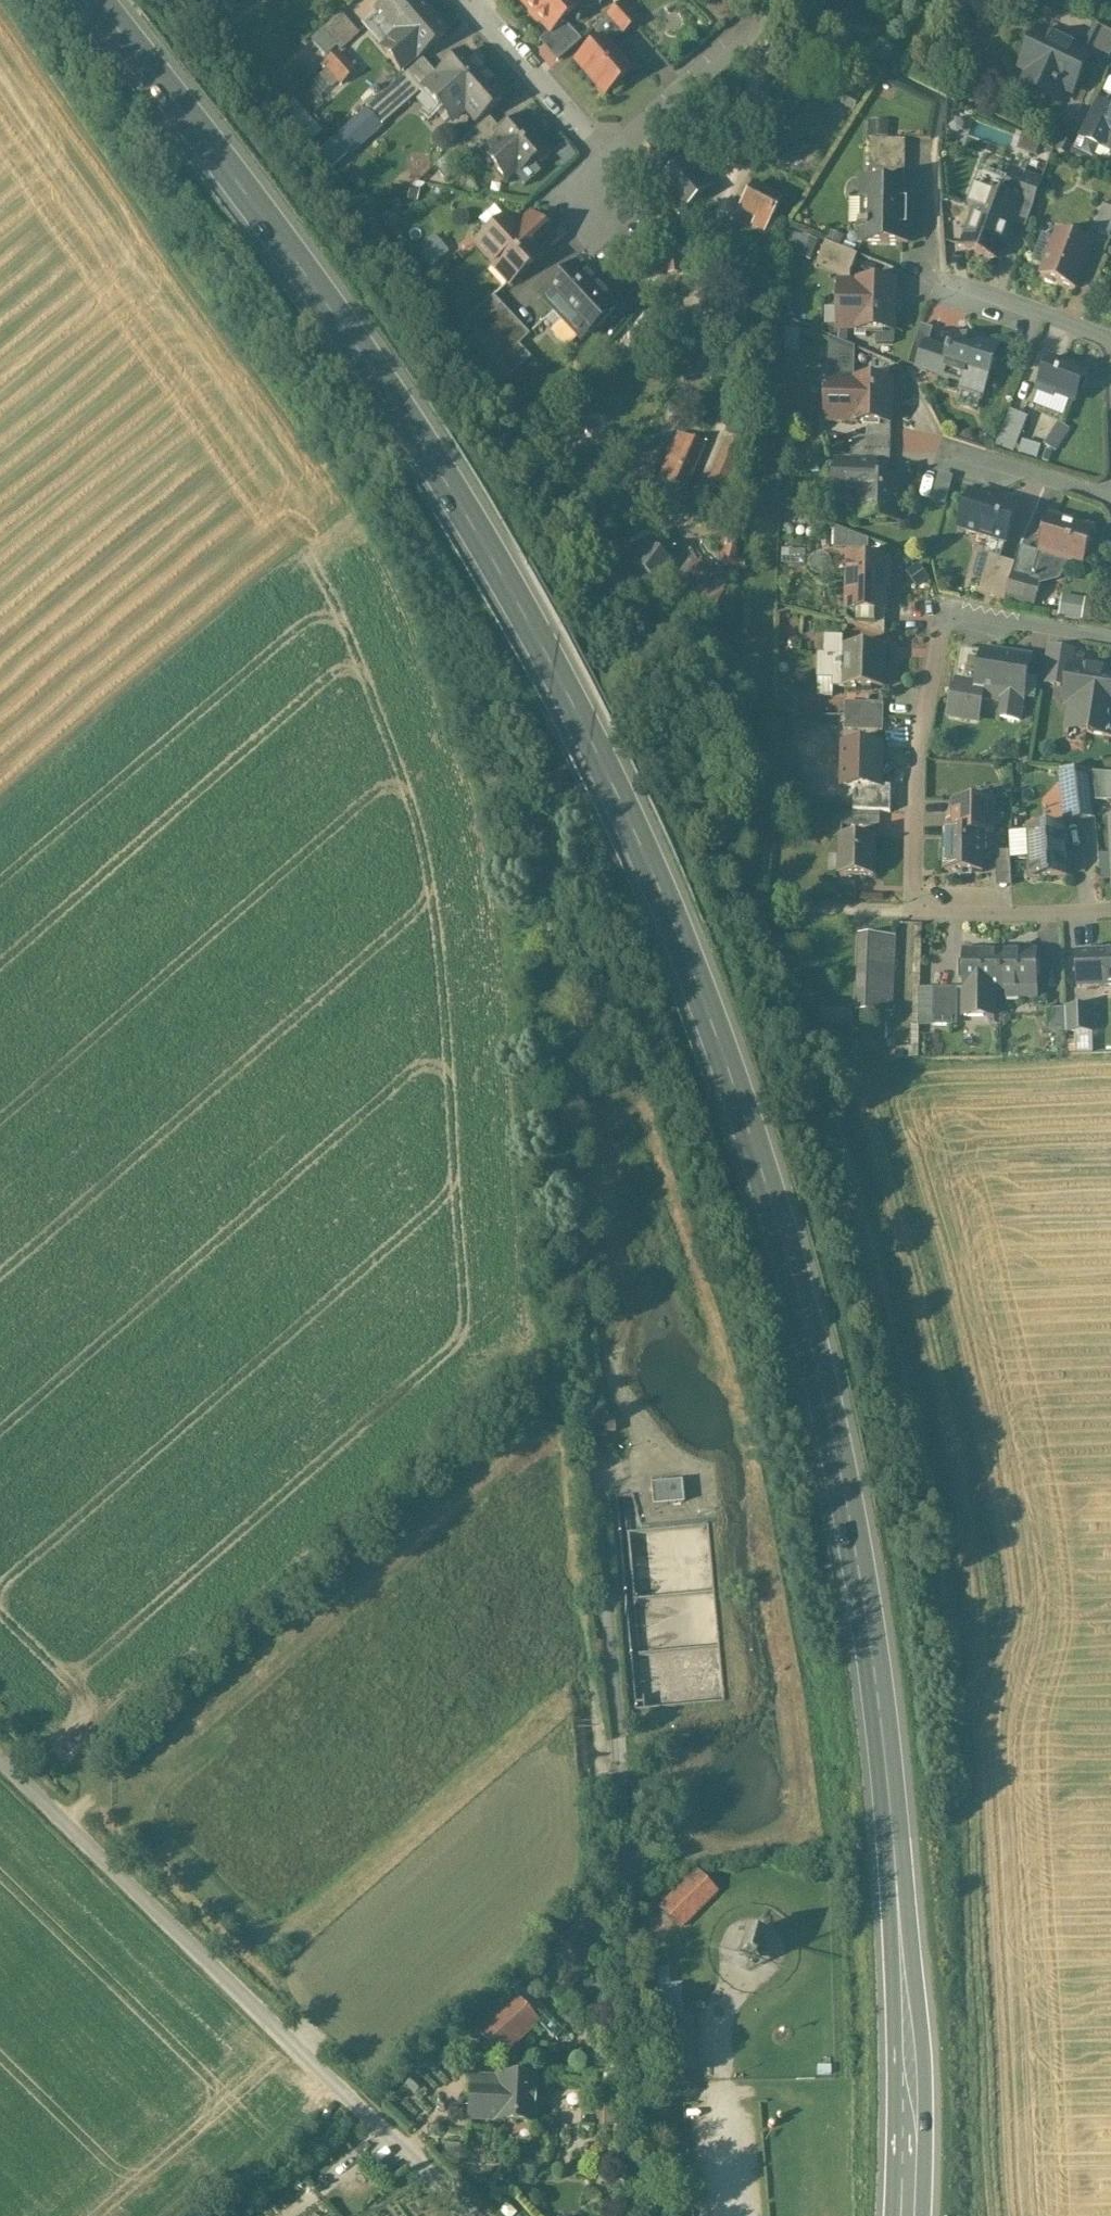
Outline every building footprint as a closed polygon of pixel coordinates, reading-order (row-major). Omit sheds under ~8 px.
[(417,0),(388,0),(368,18),(371,21),(364,28),(401,72),(446,33),(417,0)] [(529,11),(529,15),(535,21),(539,21),(549,32),(541,39),(559,59),(580,40),(562,20),(577,7),(576,5),(582,0),(519,0),(529,11)] [(635,19),(621,3),(592,28),(593,30),(607,17),(620,33),(635,19)] [(341,14),(323,29),(340,49),(358,33),(341,14)] [(1098,23),(1083,53),(1102,62),(1101,63),(1110,68),(1110,30),(1098,23)] [(1083,53),(1040,31),(1022,69),(1042,78),(1035,92),(1058,103),(1065,90),(1072,93),(1085,69),(1096,74),(1101,63),(1102,62),(1083,53)] [(630,71),(603,38),(576,62),(603,94),(630,71)] [(354,72),(336,52),(324,64),(341,83),(354,72)] [(503,99),(463,53),(436,77),(437,78),(427,87),(454,118),(464,109),(475,123),(503,99)] [(421,90),(406,74),(366,108),(382,125),(421,90)] [(1097,101),(1080,136),(1100,146),(1107,132),(1110,123),(1110,108),(1097,101)] [(493,132),(498,128),(489,117),(470,134),(480,145),(479,146),(483,151),(484,151),(495,142),(494,141),(498,138),(493,132)] [(546,148),(520,118),(509,128),(498,138),(494,141),(495,142),(484,151),(496,165),(494,166),(505,178),(517,168),(520,171),(531,161),(536,167),(550,154),(545,149),(546,148)] [(889,120),(869,121),(870,138),(890,137),(889,120)] [(498,138),(509,128),(504,123),(498,128),(493,132),(498,138)] [(480,145),(470,134),(446,155),(456,167),(479,146),(480,145)] [(906,140),(871,139),(870,171),(905,171),(906,140)] [(657,141),(635,159),(651,177),(655,174),(660,180),(674,167),(669,162),(673,158),(657,141)] [(1032,155),(1025,175),(1042,182),(1050,162),(1032,155)] [(654,185),(678,212),(711,183),(687,156),(674,167),(660,180),(654,185)] [(1025,175),(1013,171),(1004,196),(1033,206),(1034,206),(1042,182),(1025,175)] [(909,184),(863,183),(862,241),(908,243),(909,184)] [(763,229),(779,199),(752,185),(740,207),(757,217),(753,224),(763,229)] [(1003,200),(976,189),(969,207),(978,210),(965,246),(997,259),(1011,221),(1027,227),(1033,206),(1004,196),(1003,200)] [(1103,206),(1094,231),(1110,237),(1110,234),(1110,209),(1103,206)] [(517,228),(506,217),(476,245),(510,281),(553,242),(530,216),(517,228)] [(792,231),(789,251),(816,255),(819,235),(792,231)] [(1093,245),(1058,231),(1041,276),(1075,289),(1093,245)] [(1044,232),(1036,260),(1045,263),(1054,235),(1044,232)] [(434,267),(451,250),(435,233),(418,250),(434,267)] [(858,254),(826,240),(815,265),(851,282),(851,270),(858,254)] [(677,260),(670,260),(669,260),(670,274),(678,273),(677,260)] [(615,309),(574,264),(540,295),(562,319),(578,336),(581,340),(615,309)] [(896,281),(857,281),(857,282),(851,282),(840,282),(839,327),(856,328),(856,329),(895,330),(896,281)] [(505,308),(493,295),(462,323),(473,337),(505,308)] [(529,335),(505,308),(473,337),(495,366),(518,345),(529,335)] [(578,336),(562,319),(553,329),(553,334),(562,344),(568,345),(578,336)] [(998,348),(956,334),(951,350),(949,350),(949,352),(925,344),(917,368),(935,373),(962,382),(960,389),(982,397),(998,348)] [(892,381),(852,380),(853,345),(829,335),(827,420),(867,422),(891,422),(892,381)] [(518,345),(495,366),(505,380),(530,358),(518,345)] [(1086,372),(1051,358),(1038,391),(1053,397),(1054,395),(1074,403),(1086,372)] [(1018,454),(1032,417),(1013,410),(999,447),(1018,454)] [(1058,421),(1048,445),(1062,450),(1072,426),(1058,421)] [(891,422),(867,422),(867,436),(852,436),(852,449),(890,451),(891,422)] [(703,445),(678,434),(660,478),(684,489),(703,445)] [(727,440),(707,488),(711,490),(724,495),(728,497),(748,449),(727,440)] [(890,451),(852,449),(852,462),(852,463),(877,464),(890,464),(890,451)] [(852,462),(836,462),(836,486),(862,487),(862,478),(876,478),(876,465),(877,465),(877,464),(852,463),(852,462)] [(929,469),(922,495),(949,503),(957,476),(929,469)] [(876,478),(862,478),(862,487),(861,519),(899,521),(900,479),(876,478)] [(724,495),(711,490),(707,498),(721,504),(724,495)] [(1017,507),(971,493),(960,529),(1006,543),(1017,507)] [(1093,530),(1051,517),(1040,553),(1067,561),(1082,566),(1093,530)] [(866,546),(867,532),(835,530),(834,545),(866,546)] [(648,547),(634,567),(640,571),(655,582),(668,561),(648,547)] [(1040,553),(1020,547),(1015,564),(1013,573),(1042,581),(1042,582),(1057,577),(1067,561),(1040,553)] [(890,559),(849,558),(848,610),(848,611),(885,612),(885,611),(886,578),(889,578),(890,559)] [(1015,564),(999,559),(991,583),(982,581),(979,593),(1005,600),(1006,597),(1013,573),(1015,564)] [(1042,581),(1013,573),(1006,597),(1034,605),(1042,582),(1042,581)] [(1089,584),(1068,581),(1064,598),(1086,601),(1089,584)] [(885,612),(848,611),(847,623),(885,635),(885,612)] [(884,647),(842,646),(842,637),(825,637),(824,655),(818,655),(818,678),(833,678),(833,687),(883,688),(884,647)] [(983,654),(960,650),(956,675),(979,679),(983,654)] [(1030,659),(983,652),(983,654),(979,679),(956,675),(951,704),(979,708),(981,698),(1002,702),(1000,718),(1019,720),(1022,699),(1023,699),(1030,659)] [(1071,666),(1065,704),(1072,705),(1110,711),(1110,709),(1110,708),(1110,672),(1071,666)] [(802,676),(783,675),(783,698),(803,699),(802,676)] [(883,704),(845,702),(844,716),(882,717),(883,704)] [(1072,705),(1069,724),(1088,727),(1087,734),(1110,738),(1110,709),(1110,711),(1072,705)] [(882,717),(844,716),(844,730),(882,731),(882,717)] [(882,746),(844,745),(842,786),(854,787),(880,787),(880,785),(882,746)] [(1090,772),(1060,769),(1066,820),(1095,817),(1093,801),(1090,772)] [(1090,772),(1093,801),(1110,801),(1110,773),(1090,772)] [(800,774),(782,774),(782,795),(800,795),(800,774)] [(880,787),(854,787),(853,812),(879,813),(891,813),(892,786),(880,785),(880,787)] [(992,804),(955,803),(955,831),(983,831),(983,833),(991,833),(992,804)] [(853,812),(842,811),(841,826),(879,827),(879,813),(853,812)] [(1067,829),(1028,830),(1030,876),(1068,875),(1067,829)] [(955,831),(945,831),(945,872),(982,872),(983,833),(983,831),(955,831)] [(875,838),(841,836),(840,875),(874,876),(875,838)] [(1014,837),(1002,838),(1002,872),(1015,871),(1014,837)] [(895,937),(859,936),(857,1012),(893,1013),(895,937)] [(1097,952),(1077,953),(1079,986),(1098,986),(1097,952)] [(1097,952),(1098,986),(1110,985),(1110,952),(1097,952)] [(1000,953),(963,953),(963,990),(964,990),(964,1016),(983,1016),(983,990),(1000,990),(1000,953)] [(1036,953),(1000,953),(1000,990),(1018,990),(1036,990),(1037,990),(1036,953)] [(952,988),(934,988),(933,1025),(952,1025),(952,988)] [(1036,990),(1018,990),(1018,999),(1036,999),(1036,990)] [(1091,1007),(1065,1008),(1066,1032),(1092,1031),(1091,1007)] [(1065,1008),(1047,1009),(1048,1033),(1066,1032),(1065,1008)] [(853,1022),(825,1023),(825,1045),(853,1045),(853,1022)] [(612,1417),(602,1418),(603,1435),(614,1434),(612,1417)] [(680,1482),(650,1485),(652,1506),(682,1503),(680,1482)] [(661,1910),(680,1930),(717,1894),(697,1874),(661,1910)] [(748,1927),(736,1956),(758,1965),(769,1936),(748,1927)] [(514,1997),(476,2032),(475,2031),(475,2032),(499,2058),(538,2022),(514,1997)] [(496,2092),(470,2091),(468,2119),(533,2122),(534,2079),(497,2077),(496,2092)]
